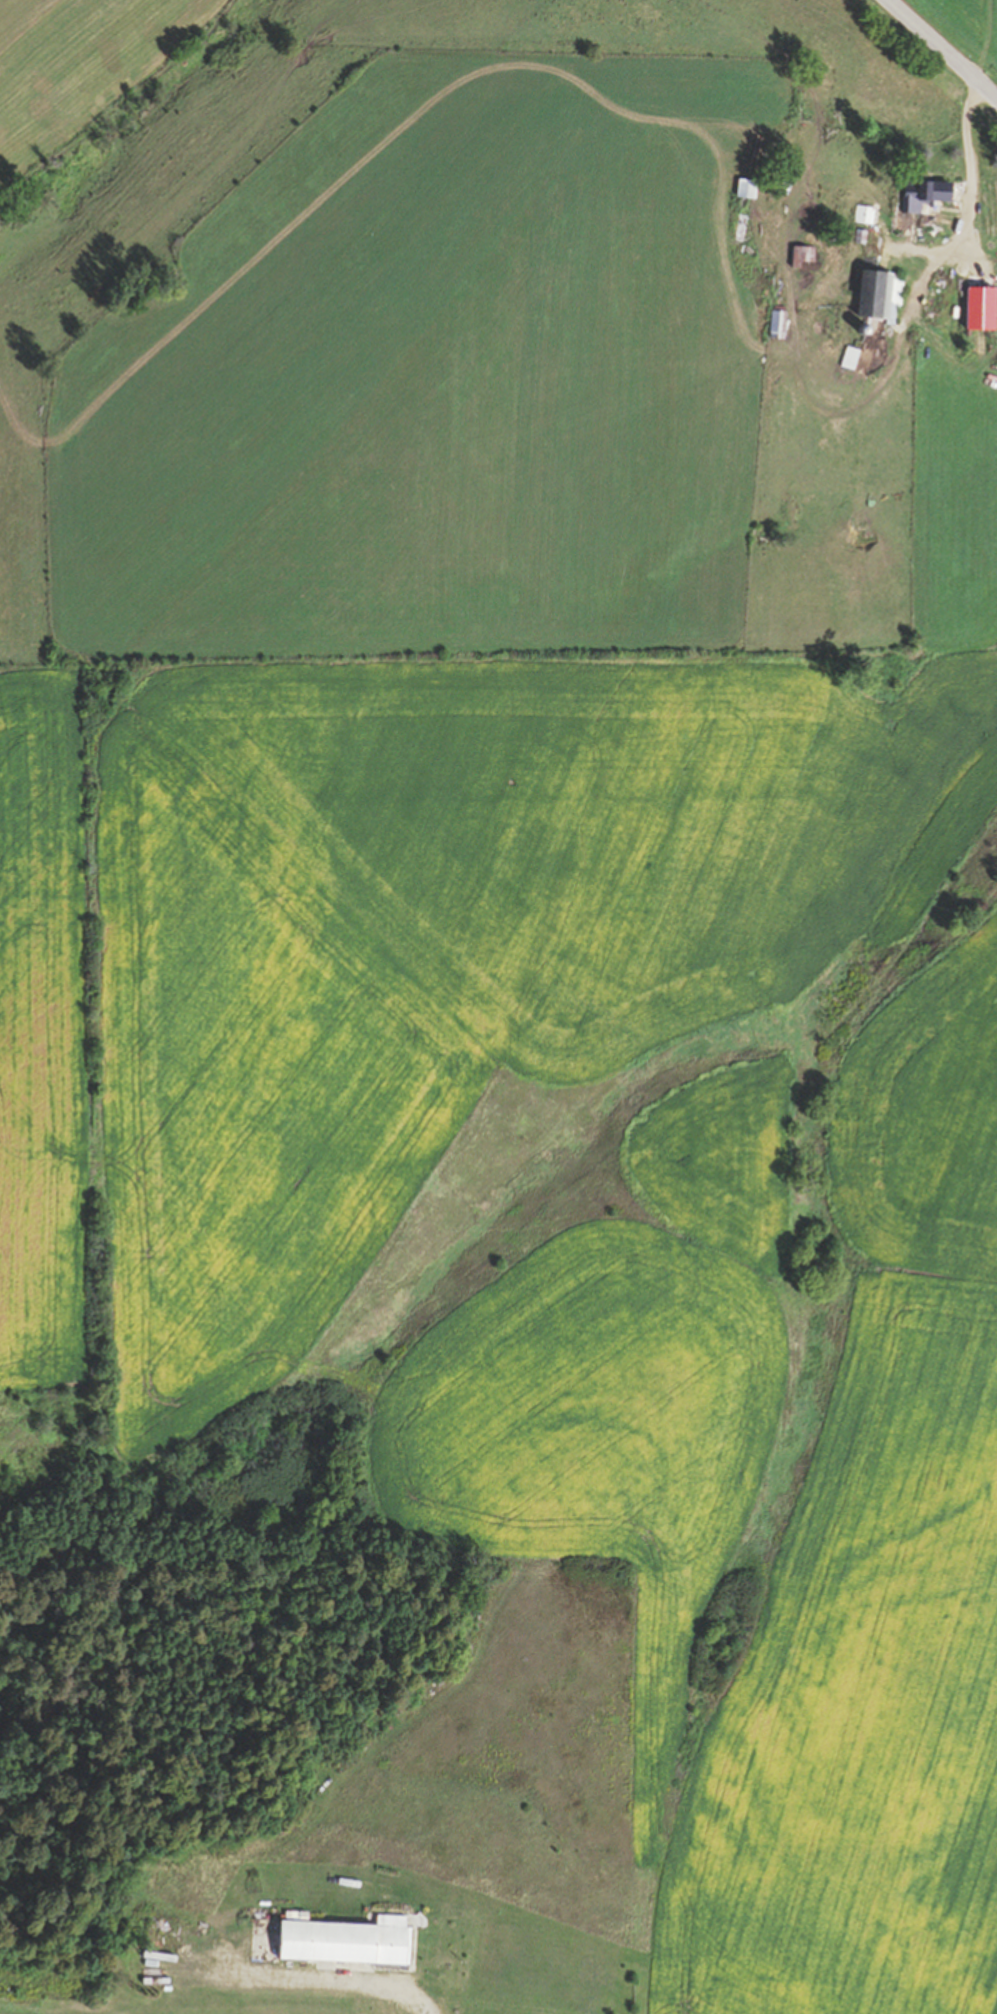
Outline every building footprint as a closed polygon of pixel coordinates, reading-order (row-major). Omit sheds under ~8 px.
[(954,184),(906,179),(903,211),(921,213),(922,200),(952,202),(954,184)] [(858,206),(855,224),(874,226),(877,208),(858,206)] [(920,227),(919,236),(941,238),(942,229),(920,227)] [(858,229),(856,243),(867,245),(869,230),(858,229)] [(795,245),(793,267),(814,268),(815,246),(795,245)] [(866,268),(861,314),(889,317),(888,324),(896,325),(898,305),(904,306),(908,273),(866,268)] [(773,309),(771,338),(786,338),(789,310),(773,309)] [(849,345),(843,366),(857,370),(864,349),(849,345)] [(282,1960),(412,1965),(413,1927),(409,1927),(409,1917),(379,1916),(378,1926),(283,1922),(282,1960)]
